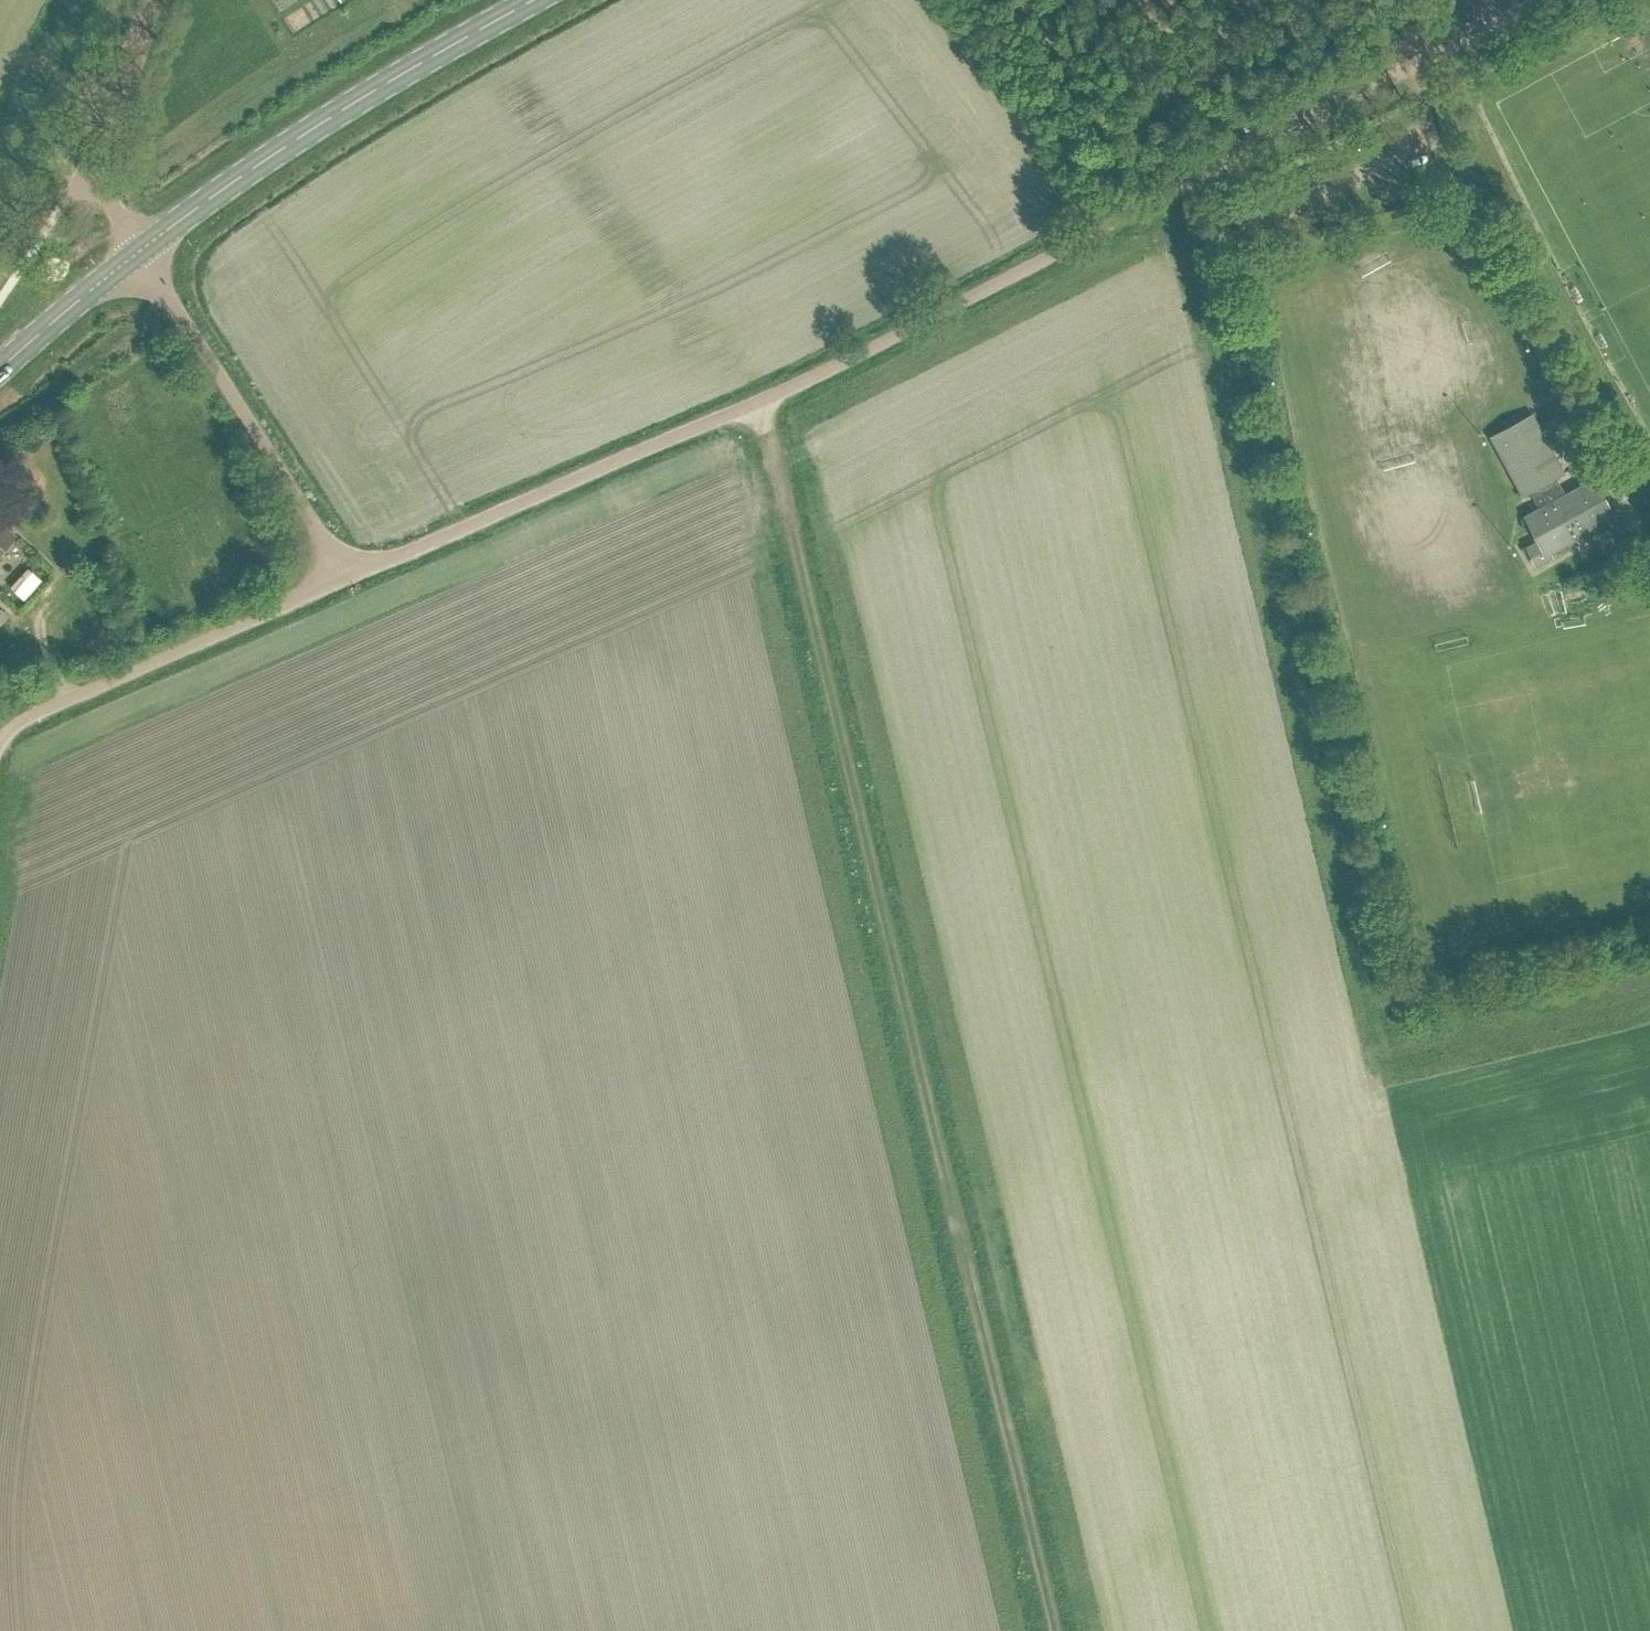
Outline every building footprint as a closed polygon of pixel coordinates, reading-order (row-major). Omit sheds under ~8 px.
[(1458,172),(1463,183),(1476,177),(1472,166),(1458,172)] [(1523,516),(1536,540),(1524,547),(1534,566),(1549,558),(1546,553),(1611,517),(1590,479),(1562,495),(1553,477),(1562,473),(1529,414),(1488,436),(1520,495),(1528,491),(1537,508),(1523,516)] [(14,535),(0,522),(0,549),(14,535)] [(9,618),(0,609),(0,627),(9,618)]
